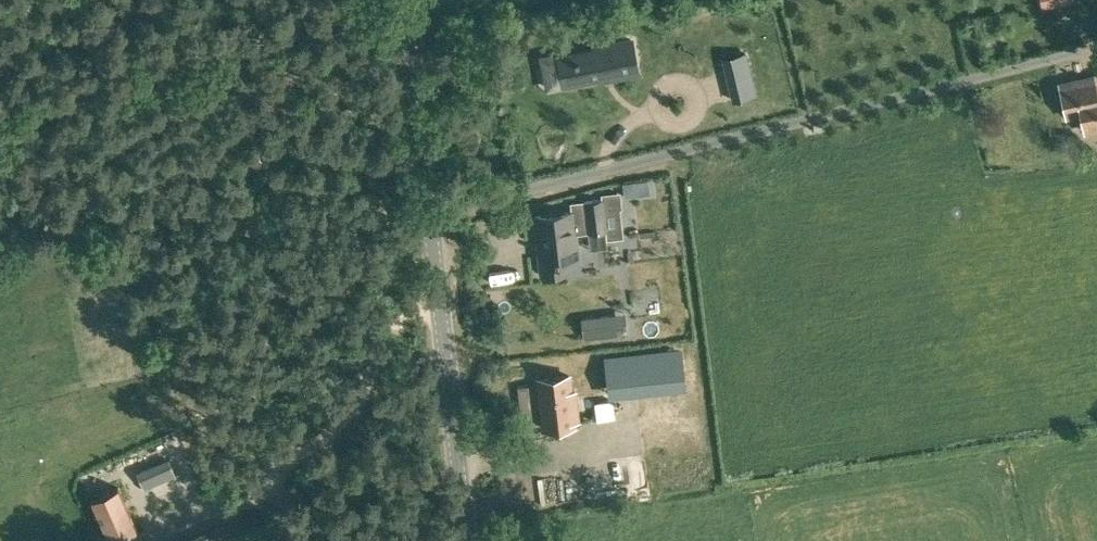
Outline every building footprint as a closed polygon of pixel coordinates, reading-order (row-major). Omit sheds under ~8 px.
[(556,53),(562,85),(637,70),(631,39),(629,39),(613,43),(556,53)] [(750,74),(745,52),(723,57),(729,79),(750,74)] [(1059,83),(1065,113),(1080,109),(1084,130),(1096,128),(1096,87),(1095,88),(1092,76),(1059,83)] [(622,236),(617,192),(602,193),(603,198),(584,200),(584,201),(587,228),(587,231),(606,228),(607,237),(622,236)] [(571,211),(535,215),(542,274),(562,271),(561,261),(578,259),(574,230),(587,228),(584,201),(570,203),(571,211)] [(628,275),(632,306),(625,306),(631,352),(616,354),(615,352),(575,357),(580,395),(619,390),(620,395),(636,393),(649,497),(714,488),(689,298),(664,302),(660,272),(628,275)] [(609,315),(582,318),(584,336),(611,333),(609,315)] [(573,420),(578,419),(574,390),(570,390),(568,374),(538,378),(544,428),(574,424),(573,420)] [(91,498),(109,540),(137,529),(118,486),(91,498)]
